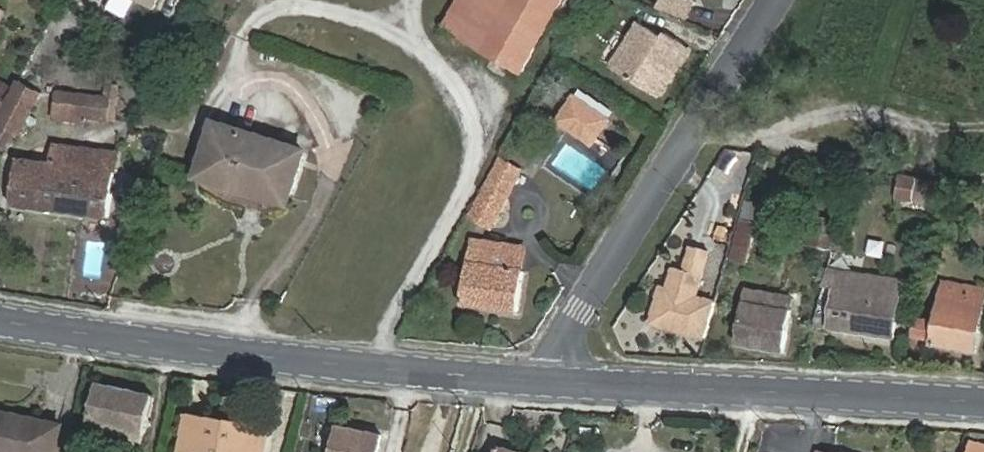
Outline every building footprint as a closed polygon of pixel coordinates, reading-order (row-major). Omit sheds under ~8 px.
[(150,13),(156,0),(124,0),(150,13)] [(456,41),(478,0),(457,0),(440,32),(456,41)] [(456,41),(520,75),(560,0),(478,0),(456,41)] [(662,5),(687,15),(692,0),(664,0),(662,5)] [(630,36),(612,65),(659,94),(689,44),(666,30),(663,34),(640,20),(630,36)] [(599,57),(612,65),(630,36),(617,27),(599,57)] [(14,127),(22,131),(44,89),(21,78),(0,120),(14,127)] [(120,101),(57,92),(54,119),(86,123),(87,119),(117,123),(120,101)] [(577,96),(562,118),(595,141),(610,118),(577,96)] [(14,127),(0,120),(0,144),(5,146),(14,127)] [(303,157),(215,130),(201,177),(200,183),(200,188),(202,194),(205,199),(215,205),(223,209),(235,214),(246,218),(253,220),(258,220),(266,220),(271,218),(279,215),(283,212),(287,208),(291,201),(303,157)] [(108,217),(116,156),(51,149),(50,161),(18,157),(11,206),(108,217)] [(492,186),(508,195),(523,166),(508,158),(492,186)] [(938,204),(942,185),(900,177),(898,185),(914,188),(912,199),(938,204)] [(492,224),(508,195),(492,186),(476,216),(492,224)] [(746,262),(755,223),(741,219),(731,258),(746,262)] [(493,268),(496,245),(476,243),(473,264),(471,264),(465,307),(521,313),(525,272),(493,268)] [(527,248),(496,245),(493,268),(525,272),(527,248)] [(661,289),(651,325),(706,339),(715,303),(695,298),(707,252),(691,247),(685,272),(673,269),(668,291),(661,289)] [(901,280),(825,269),(817,298),(812,327),(892,339),(901,280)] [(983,301),(983,287),(944,279),(931,343),(974,350),(983,301)] [(768,305),(770,294),(742,290),(734,344),(783,351),(790,308),(768,305)] [(792,298),(770,294),(768,305),(790,308),(792,298)] [(107,427),(144,434),(151,392),(97,382),(86,437),(106,440),(107,427)] [(181,451),(263,451),(266,424),(186,414),(181,451)] [(57,427),(0,415),(0,451),(52,451),(57,427)] [(386,436),(342,426),(336,451),(382,451),(386,436)] [(141,447),(144,434),(107,427),(106,440),(141,447)] [(973,441),(970,451),(983,451),(983,444),(973,441)]
